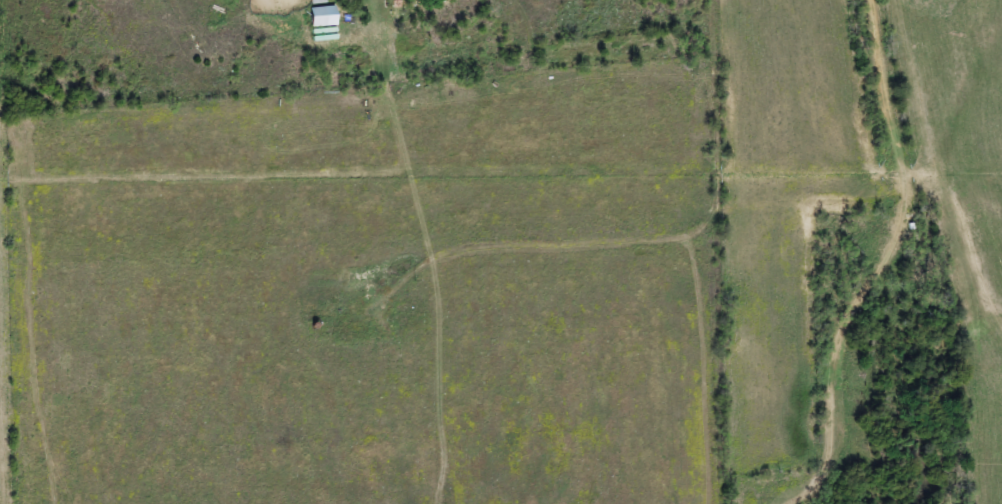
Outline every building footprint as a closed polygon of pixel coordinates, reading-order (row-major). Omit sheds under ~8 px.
[(335,5),(338,24),(313,28),(310,8),(335,5)]
